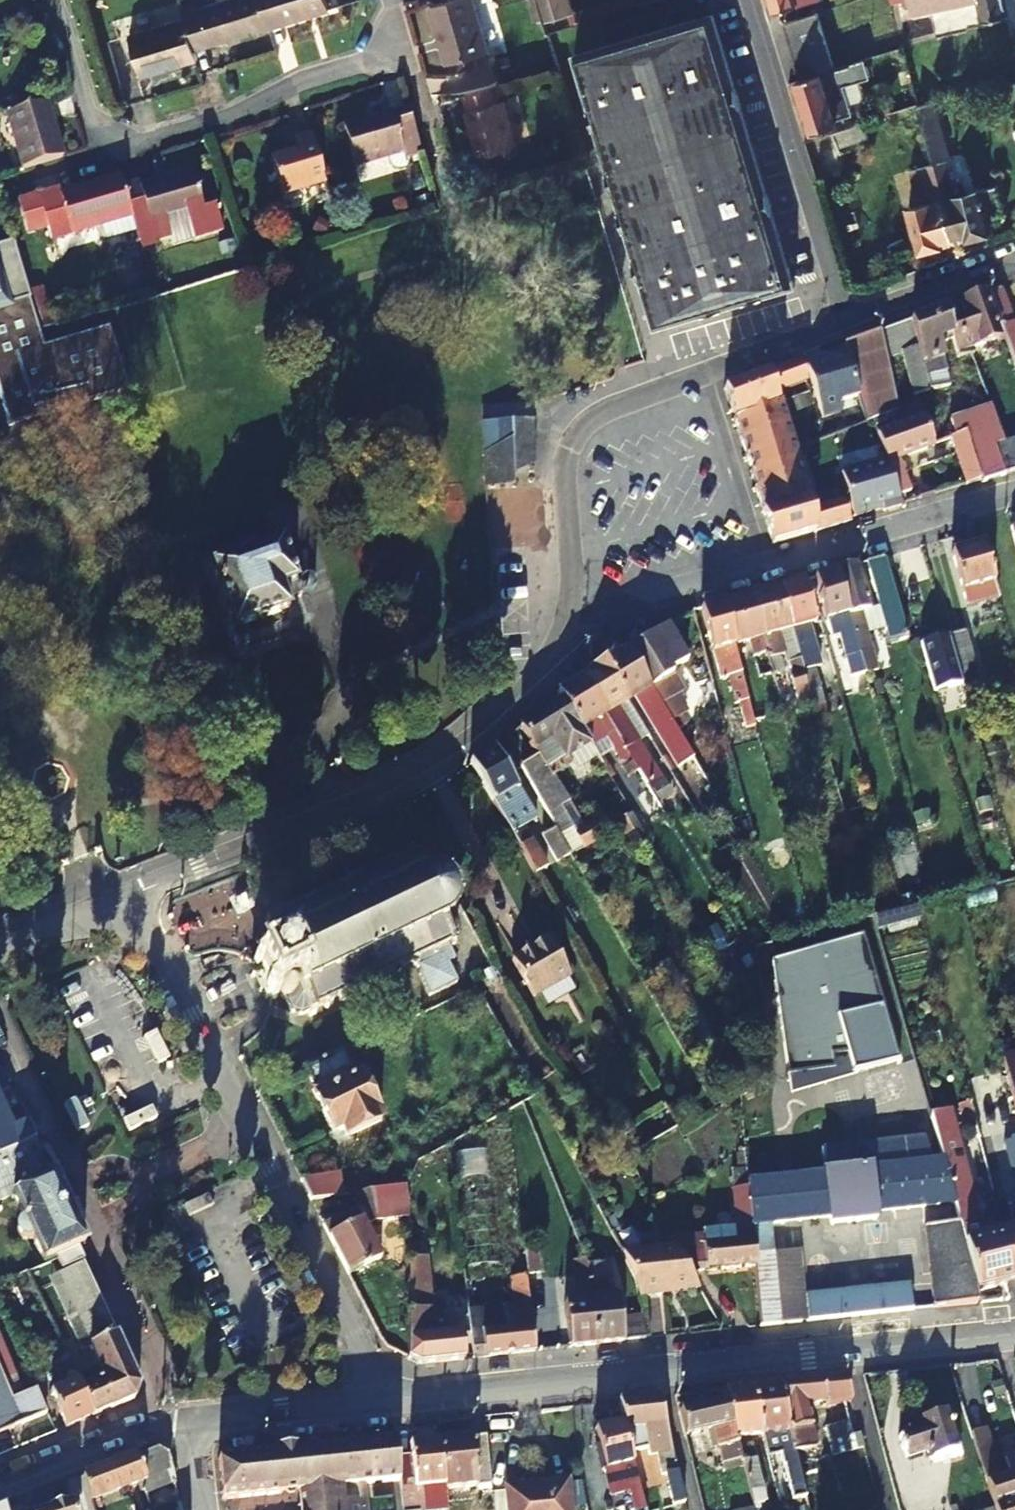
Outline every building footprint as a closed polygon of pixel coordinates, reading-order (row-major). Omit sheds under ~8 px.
[(221,4),(187,14),(197,53),(271,29),(263,0),(220,0),(221,4)] [(271,29),(330,11),(327,0),(263,0),(271,29)] [(429,7),(447,64),(488,51),(472,0),(451,0),(429,7)] [(546,18),(567,13),(564,0),(541,0),(546,18)] [(773,12),(797,5),(795,0),(770,0),(773,12)] [(912,17),(979,1),(984,21),(1008,16),(1004,0),(909,0),(912,17)] [(834,66),(819,9),(785,19),(801,76),(834,66)] [(574,49),(639,275),(653,271),(667,318),(791,280),(712,11),(574,49)] [(144,78),(197,63),(185,22),(132,37),(144,78)] [(845,63),(849,77),(869,71),(869,66),(875,64),(873,56),(845,63)] [(839,80),(849,77),(845,63),(835,66),(839,80)] [(852,113),(839,80),(835,66),(834,66),(801,76),(797,77),(814,132),(836,125),(835,118),(852,113)] [(1006,84),(1010,103),(1014,101),(1014,82),(1006,84)] [(497,84),(466,95),(469,106),(466,107),(479,153),(517,141),(497,84)] [(916,105),(914,95),(885,103),(888,114),(916,105)] [(922,126),(938,122),(933,101),(916,105),(919,115),(922,126)] [(23,169),(63,158),(48,102),(7,114),(23,169)] [(880,117),(888,114),(885,103),(876,105),(880,117)] [(880,117),(876,105),(858,111),(861,123),(863,122),(880,117)] [(888,114),(880,117),(882,125),(919,115),(916,105),(888,114)] [(409,162),(422,158),(415,134),(408,111),(395,114),(394,111),(343,126),(354,167),(406,153),(409,162)] [(861,123),(833,131),(837,146),(867,138),(863,122),(861,123)] [(932,160),(953,239),(992,228),(988,214),(1004,210),(997,184),(967,192),(963,178),(951,182),(938,122),(922,126),(932,160)] [(282,195),(324,183),(311,135),(296,140),(298,149),(270,157),(282,195)] [(953,239),(932,160),(907,167),(914,194),(929,190),(932,200),(904,207),(916,249),(953,239)] [(138,235),(142,248),(158,243),(157,239),(172,235),(168,224),(189,217),(197,243),(225,234),(218,209),(205,212),(194,176),(139,192),(137,188),(125,192),(138,235)] [(105,243),(138,235),(125,192),(124,190),(121,179),(59,198),(57,191),(37,197),(50,243),(96,230),(100,240),(105,243)] [(32,301),(29,292),(14,243),(0,248),(0,310),(32,301)] [(653,271),(639,275),(652,322),(667,318),(653,271)] [(34,307),(46,303),(42,288),(29,292),(32,301),(34,307)] [(1001,328),(1013,323),(1001,288),(988,292),(1001,328)] [(964,308),(946,314),(951,335),(957,358),(973,353),(972,347),(999,338),(984,294),(963,302),(964,308)] [(53,326),(46,303),(34,307),(41,330),(53,326)] [(916,346),(917,348),(930,392),(941,389),(937,374),(944,371),(940,339),(951,335),(946,314),(944,308),(913,319),(919,345),(916,346)] [(879,331),(886,358),(917,348),(916,346),(919,345),(913,319),(879,331)] [(1013,323),(1001,328),(1010,351),(1014,349),(1014,328),(1013,323)] [(898,409),(886,358),(879,331),(844,343),(847,351),(859,394),(867,420),(898,409)] [(847,351),(806,359),(816,391),(823,415),(841,410),(838,401),(859,394),(847,351)] [(782,402),(810,393),(799,360),(725,386),(762,511),(807,498),(811,497),(782,402)] [(1014,365),(987,375),(991,390),(985,392),(989,402),(995,399),(993,391),(1014,383),(1014,366),(1014,365)] [(974,392),(969,373),(962,376),(967,395),(974,392)] [(529,414),(495,417),(496,441),(488,441),(488,444),(484,446),(484,448),(481,448),(482,473),(509,472),(509,465),(531,453),(529,414)] [(892,478),(902,474),(897,458),(933,445),(924,417),(876,434),(886,461),(892,478)] [(965,431),(948,437),(962,481),(980,476),(972,452),(965,431)] [(994,445),(1003,475),(1014,472),(1014,460),(1009,441),(994,445)] [(1003,475),(994,445),(972,452),(980,476),(982,482),(1003,475)] [(892,478),(886,461),(841,473),(853,516),(902,506),(899,497),(892,478)] [(908,493),(902,474),(892,478),(899,497),(908,493)] [(811,497),(807,498),(810,510),(830,503),(827,492),(811,497)] [(810,510),(807,498),(762,511),(772,543),(849,521),(842,499),(830,503),(810,510)] [(288,609),(285,601),(280,586),(294,582),(280,542),(255,551),(253,545),(235,551),(236,557),(211,566),(233,628),(288,609)] [(998,598),(983,543),(951,553),(964,607),(998,598)] [(885,632),(889,645),(906,640),(884,558),(866,563),(878,607),(885,632)] [(836,571),(865,675),(877,671),(868,637),(872,635),(871,632),(885,632),(878,607),(869,609),(856,565),(836,571)] [(912,566),(898,570),(906,597),(919,593),(912,566)] [(851,678),(865,675),(836,571),(813,577),(830,635),(842,632),(851,678)] [(812,704),(826,700),(823,687),(829,685),(827,678),(816,681),(813,667),(819,666),(816,653),(812,654),(810,648),(814,647),(808,625),(814,623),(803,580),(780,586),(792,630),(800,659),(812,704)] [(299,596),(294,582),(280,586),(285,601),(299,596)] [(768,659),(775,657),(785,654),(779,633),(792,630),(780,586),(751,595),(768,659)] [(758,678),(773,674),(768,659),(751,595),(722,602),(734,645),(748,642),(758,678)] [(734,645),(722,602),(700,608),(720,678),(727,676),(745,727),(756,724),(753,716),(744,682),(734,645)] [(671,722),(676,730),(685,724),(680,715),(685,711),(676,695),(682,691),(669,670),(686,659),(666,625),(627,649),(671,722)] [(948,640),(957,673),(972,668),(963,636),(948,640)] [(627,649),(604,664),(627,702),(635,698),(655,731),(671,722),(627,649)] [(779,673),(775,657),(768,659),(773,674),(779,673)] [(790,712),(813,705),(812,704),(800,659),(787,663),(794,689),(784,691),(790,712)] [(623,749),(635,743),(638,741),(618,707),(627,702),(604,664),(581,678),(618,740),(623,749)] [(618,740),(581,678),(559,692),(563,700),(582,730),(589,725),(604,749),(618,740)] [(744,682),(753,716),(777,708),(774,698),(760,702),(754,679),(744,682)] [(832,698),(826,700),(812,704),(813,705),(818,726),(839,720),(832,698)] [(582,730),(563,700),(522,727),(535,750),(553,739),(577,778),(601,763),(582,730)] [(644,758),(635,743),(623,749),(633,764),(644,758)] [(512,831),(523,826),(537,820),(495,747),(471,763),(512,831)] [(519,762),(540,799),(558,788),(537,753),(519,762)] [(635,818),(613,831),(618,837),(639,825),(635,818)] [(583,847),(608,833),(601,820),(575,833),(583,847)] [(516,839),(527,833),(523,826),(512,831),(516,839)] [(547,868),(527,833),(516,839),(537,873),(547,868)] [(545,842),(557,862),(571,854),(560,834),(545,842)] [(253,966),(269,990),(266,991),(273,999),(280,996),(280,991),(293,1013),(310,1011),(312,1015),(318,1013),(316,1008),(324,1004),(326,1009),(329,1007),(327,1002),(342,995),(344,1000),(348,998),(346,993),(360,987),(362,991),(365,989),(363,985),(377,978),(379,983),(384,980),(382,976),(396,969),(398,974),(402,972),(399,968),(413,961),(430,995),(458,981),(449,963),(455,960),(447,944),(450,943),(455,947),(454,938),(459,930),(446,918),(456,904),(455,891),(445,877),(427,878),(426,873),(431,870),(426,867),(426,858),(410,852),(409,856),(395,864),(392,859),(388,861),(390,866),(377,872),(376,867),(372,869),(374,874),(359,881),(356,876),(353,878),(355,883),(340,890),(338,885),(335,886),(337,891),(323,899),(321,893),(317,896),(319,900),(305,907),(304,902),(299,904),(301,909),(287,916),(284,910),(280,912),(283,917),(274,921),(272,917),(267,919),(268,925),(260,928),(257,938),(267,958),(255,960),(257,964),(253,966)] [(571,976),(549,937),(511,957),(533,997),(539,994),(546,1006),(573,990),(567,978),(571,976)] [(345,1068),(349,1066),(343,1052),(307,1069),(313,1087),(334,1132),(343,1128),(347,1136),(383,1120),(362,1076),(355,1079),(350,1081),(345,1068)] [(1001,1059),(1008,1086),(1012,1099),(1014,1112),(1014,1055),(1001,1059)] [(350,1081),(355,1079),(349,1066),(345,1068),(350,1081)] [(0,1071),(0,1087),(9,1083),(2,1069),(0,1071)] [(759,1087),(761,1127),(912,1119),(910,1080),(759,1087)] [(996,1103),(1001,1102),(1012,1099),(1008,1086),(993,1090),(996,1103)] [(1001,1102),(1007,1123),(1014,1120),(1014,1112),(1012,1099),(1001,1102)] [(970,1105),(978,1138),(996,1134),(988,1102),(970,1105)] [(950,1156),(959,1154),(948,1109),(930,1114),(939,1149),(948,1147),(950,1156)] [(9,1130),(0,1112),(0,1156),(17,1148),(9,1130)] [(1007,1123),(1011,1139),(1004,1142),(1014,1187),(1014,1120),(1007,1123)] [(27,1122),(9,1130),(17,1148),(32,1141),(35,1140),(27,1122)] [(845,1146),(847,1157),(858,1157),(857,1150),(866,1149),(868,1168),(931,1162),(924,1139),(845,1146)] [(15,1195),(14,1193),(50,1177),(32,1141),(17,1148),(0,1156),(0,1201),(15,1195)] [(959,1154),(950,1156),(948,1147),(939,1149),(943,1160),(954,1203),(960,1225),(977,1290),(1014,1281),(1014,1279),(1002,1232),(993,1234),(989,1219),(977,1222),(959,1154)] [(858,1157),(847,1157),(848,1170),(747,1182),(755,1265),(761,1326),(777,1324),(772,1253),(769,1222),(827,1216),(828,1224),(874,1218),(873,1212),(954,1203),(943,1160),(931,1162),(868,1168),(866,1149),(857,1150),(858,1157)] [(490,1150),(458,1152),(465,1265),(497,1263),(490,1150)] [(747,1182),(746,1171),(736,1172),(741,1227),(706,1229),(706,1235),(672,1237),(678,1249),(690,1270),(755,1265),(747,1182)] [(312,1199),(344,1194),(340,1173),(302,1179),(312,1199)] [(14,1193),(15,1195),(25,1216),(16,1224),(17,1233),(23,1238),(34,1238),(45,1261),(56,1256),(76,1247),(84,1243),(53,1176),(50,1177),(14,1193)] [(408,1184),(359,1192),(361,1200),(323,1220),(351,1275),(382,1258),(363,1221),(409,1213),(408,1184)] [(1009,1214),(1013,1229),(1002,1232),(1014,1279),(1014,1212),(1009,1214)] [(977,1290),(960,1225),(926,1227),(935,1308),(981,1303),(977,1290)] [(62,1268),(82,1259),(76,1247),(56,1256),(62,1268)] [(524,1255),(527,1275),(541,1274),(538,1247),(524,1249),(524,1255)] [(640,1297),(699,1287),(690,1270),(678,1249),(624,1254),(637,1280),(640,1297)] [(801,1250),(772,1253),(777,1324),(806,1321),(801,1250)] [(511,1257),(514,1277),(527,1275),(524,1255),(511,1257)] [(589,1263),(588,1261),(575,1262),(578,1300),(565,1302),(569,1347),(598,1344),(589,1263)] [(86,1371),(76,1375),(93,1415),(134,1398),(140,1384),(83,1262),(54,1276),(72,1316),(64,1321),(86,1371)] [(647,1338),(642,1315),(623,1316),(612,1262),(589,1263),(598,1344),(647,1338)] [(93,1268),(89,1269),(98,1289),(101,1287),(93,1268)] [(527,1275),(514,1277),(511,1277),(515,1305),(504,1307),(506,1328),(470,1332),(473,1358),(535,1351),(527,1275)] [(412,1310),(434,1310),(434,1277),(412,1277),(412,1310)] [(831,1318),(894,1312),(893,1303),(830,1309),(831,1318)] [(434,1310),(412,1310),(410,1310),(408,1359),(421,1364),(465,1359),(462,1333),(432,1337),(434,1310)] [(14,1333),(3,1338),(0,1330),(0,1436),(50,1413),(14,1333)] [(73,1368),(63,1345),(51,1350),(61,1373),(73,1368)] [(76,1375),(75,1373),(68,1376),(70,1382),(52,1389),(67,1425),(93,1415),(76,1375)] [(779,1383),(799,1463),(817,1458),(805,1403),(825,1399),(827,1405),(851,1399),(845,1376),(779,1383)] [(779,1383),(753,1386),(764,1433),(771,1462),(785,1459),(794,1498),(807,1495),(799,1463),(779,1383)] [(748,1480),(760,1477),(756,1461),(752,1460),(750,1435),(764,1433),(753,1386),(726,1389),(728,1398),(744,1464),(748,1480)] [(618,1402),(623,1424),(631,1452),(647,1447),(649,1453),(657,1451),(671,1506),(686,1501),(659,1397),(618,1402)] [(728,1398),(679,1411),(685,1436),(714,1428),(723,1469),(744,1464),(728,1398)] [(919,1427),(897,1433),(904,1456),(926,1449),(929,1458),(960,1449),(947,1413),(926,1414),(918,1422),(919,1427)] [(971,1432),(983,1429),(980,1418),(969,1422),(971,1432)] [(853,1433),(850,1420),(824,1426),(828,1440),(853,1433)] [(604,1471),(634,1463),(631,1452),(623,1424),(595,1431),(604,1471)] [(986,1428),(983,1429),(971,1432),(982,1467),(987,1466),(986,1459),(994,1456),(986,1428)] [(862,1434),(854,1434),(858,1447),(865,1445),(862,1434)] [(486,1435),(440,1440),(445,1484),(445,1490),(491,1485),(486,1435)] [(380,1440),(384,1481),(398,1479),(396,1455),(394,1438),(380,1440)] [(372,1482),(384,1481),(380,1440),(368,1441),(372,1482)] [(401,1509),(417,1509),(415,1487),(445,1484),(440,1440),(410,1443),(411,1453),(396,1455),(398,1479),(401,1509)] [(372,1482),(368,1441),(295,1448),(298,1483),(300,1509),(370,1509),(367,1483),(372,1482)] [(177,1485),(170,1456),(155,1448),(83,1477),(93,1509),(105,1509),(102,1498),(142,1482),(150,1496),(177,1485)] [(275,1450),(279,1486),(298,1483),(295,1448),(275,1450)] [(224,1494),(279,1486),(275,1450),(220,1455),(224,1494)] [(1009,1473),(1014,1471),(1014,1454),(1004,1457),(1009,1473)] [(1009,1473),(986,1480),(989,1490),(992,1499),(994,1505),(1014,1498),(1014,1471),(1009,1473)] [(83,1477),(66,1484),(71,1503),(47,1509),(93,1509),(83,1477)] [(565,1483),(505,1491),(507,1509),(567,1509),(565,1483)] [(754,1503),(765,1500),(762,1488),(751,1491),(754,1503)] [(989,1490),(971,1495),(974,1505),(992,1499),(989,1490)] [(994,1505),(996,1509),(1014,1509),(1014,1498),(994,1505)]
